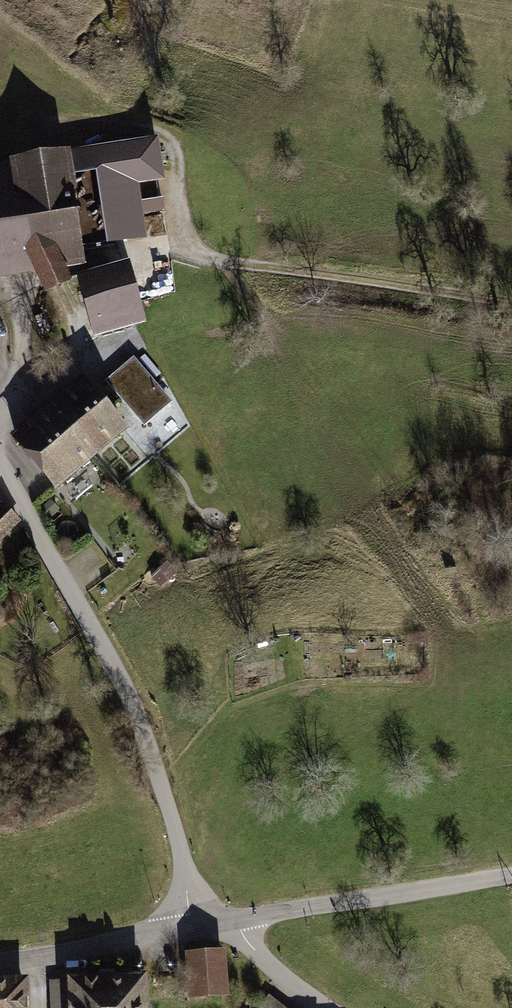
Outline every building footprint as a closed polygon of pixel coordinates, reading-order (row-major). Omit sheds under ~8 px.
[(97,170),(109,242),(144,236),(134,180),(160,176),(154,141),(67,155),(70,174),(97,170)] [(39,269),(47,288),(68,279),(62,265),(83,262),(70,174),(67,155),(0,166),(0,275),(39,269)] [(143,320),(127,265),(81,279),(97,333),(143,320)] [(134,360),(108,381),(144,424),(170,402),(134,360)] [(124,427),(82,379),(59,399),(35,420),(13,439),(54,487),(124,427)] [(1,505),(0,506),(0,540),(18,522),(1,505)] [(223,952),(185,956),(190,1007),(228,1003),(223,952)] [(147,973),(110,974),(111,1007),(149,1007),(147,973)] [(65,975),(66,1007),(111,1007),(110,974),(65,975)] [(0,978),(0,1007),(30,1007),(30,978),(0,978)]
